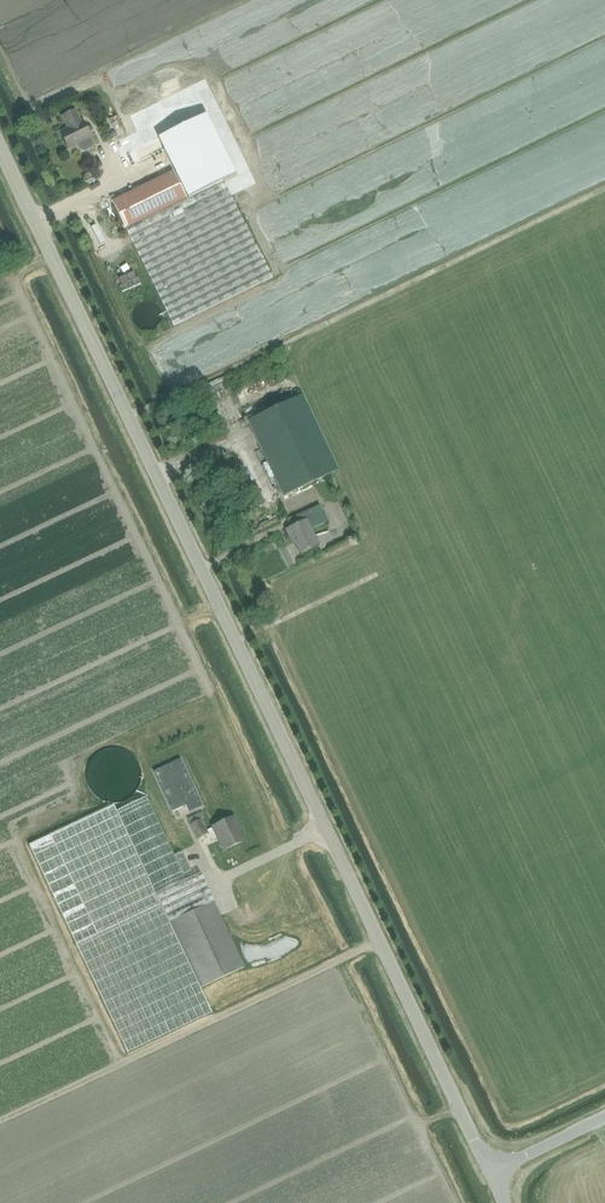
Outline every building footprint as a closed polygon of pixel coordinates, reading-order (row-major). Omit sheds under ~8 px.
[(68,129),(61,132),(69,148),(78,144),(81,150),(84,151),(92,147),(93,143),(91,137),(84,121),(82,122),(76,110),(62,117),(68,129)] [(187,198),(236,174),(211,121),(193,129),(197,138),(165,152),(187,198)] [(119,148),(130,143),(124,132),(114,137),(119,148)] [(173,171),(112,201),(125,228),(186,198),(173,171)] [(186,198),(125,228),(152,283),(173,326),(174,328),(272,280),(271,279),(250,235),(223,181),(187,199),(186,198)] [(283,496),(338,467),(303,394),(248,422),(283,496)] [(307,520),(316,516),(312,508),(294,517),(297,524),(286,529),(291,539),(293,538),(300,553),(319,544),(307,520)] [(186,805),(189,812),(202,806),(180,759),(154,771),(172,811),(186,805)] [(50,835),(28,845),(127,1052),(211,1012),(168,921),(213,900),(200,872),(186,879),(184,875),(191,872),(182,851),(175,855),(147,796),(117,810),(114,804),(50,835)] [(224,850),(242,841),(235,827),(237,826),(233,816),(213,826),(224,850)] [(196,838),(208,833),(201,819),(190,824),(196,838)] [(213,901),(169,922),(200,988),(244,967),(213,901)]
